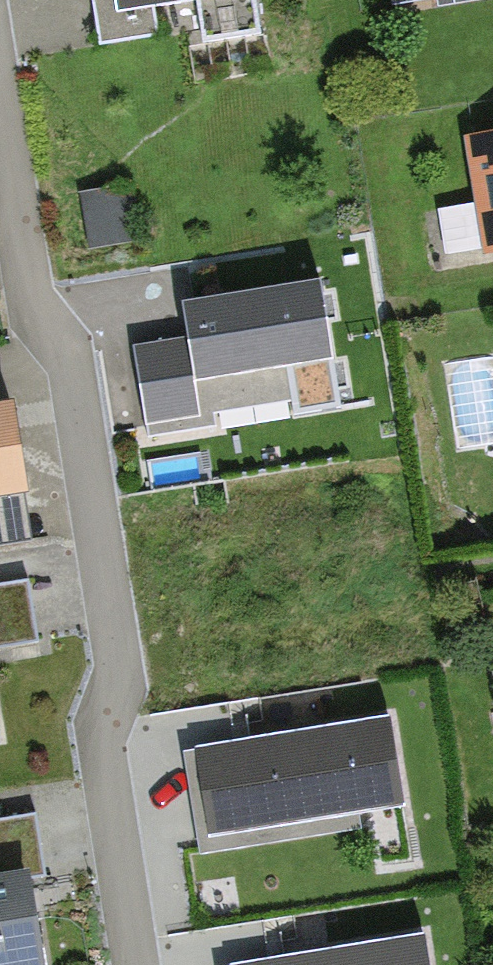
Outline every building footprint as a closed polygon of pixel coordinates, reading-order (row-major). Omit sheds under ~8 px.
[(117,13),(195,0),(202,43),(263,33),(258,0),(115,0),(117,13)] [(473,146),(492,263),(492,143),(473,146)] [(131,204),(86,211),(92,247),(137,240),(131,204)] [(321,279),(183,301),(188,337),(134,346),(148,438),(217,428),(210,379),(287,368),(294,414),(341,407),(321,279)] [(43,643),(35,583),(0,588),(0,649),(43,643)] [(9,738),(0,672),(0,739),(9,738)] [(403,806),(389,716),(196,746),(207,819),(275,809),(278,825),(403,806)] [(26,817),(0,820),(0,964),(46,964),(26,817)] [(423,934),(229,964),(230,964),(428,964),(423,934)]
